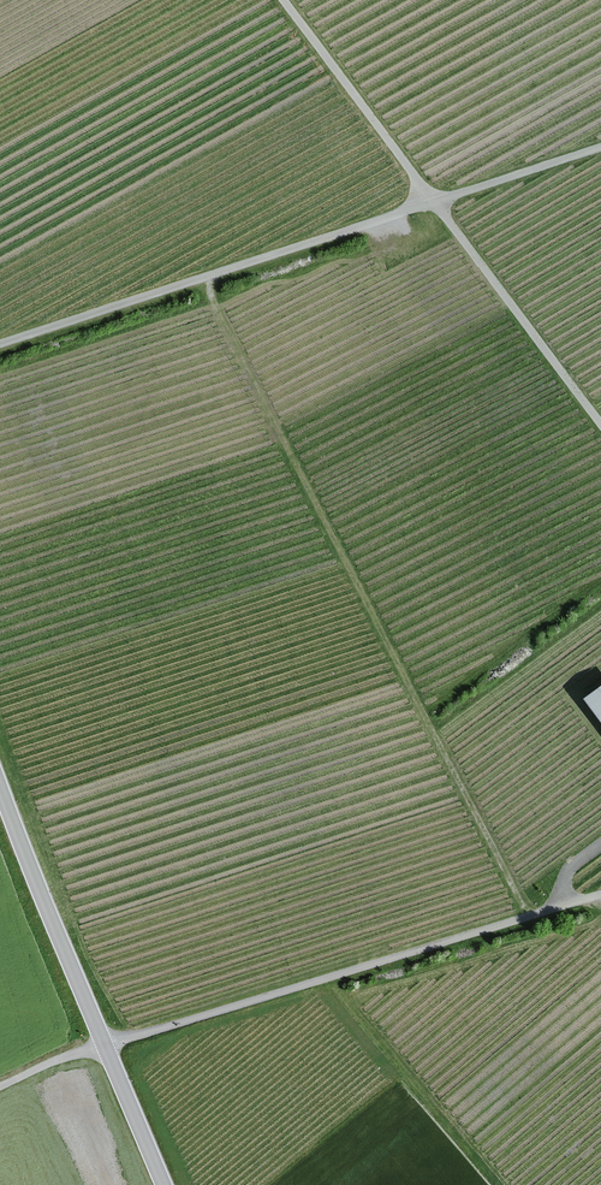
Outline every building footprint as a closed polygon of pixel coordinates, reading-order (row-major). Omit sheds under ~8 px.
[(581,702),(600,729),(600,687),(581,702)]
